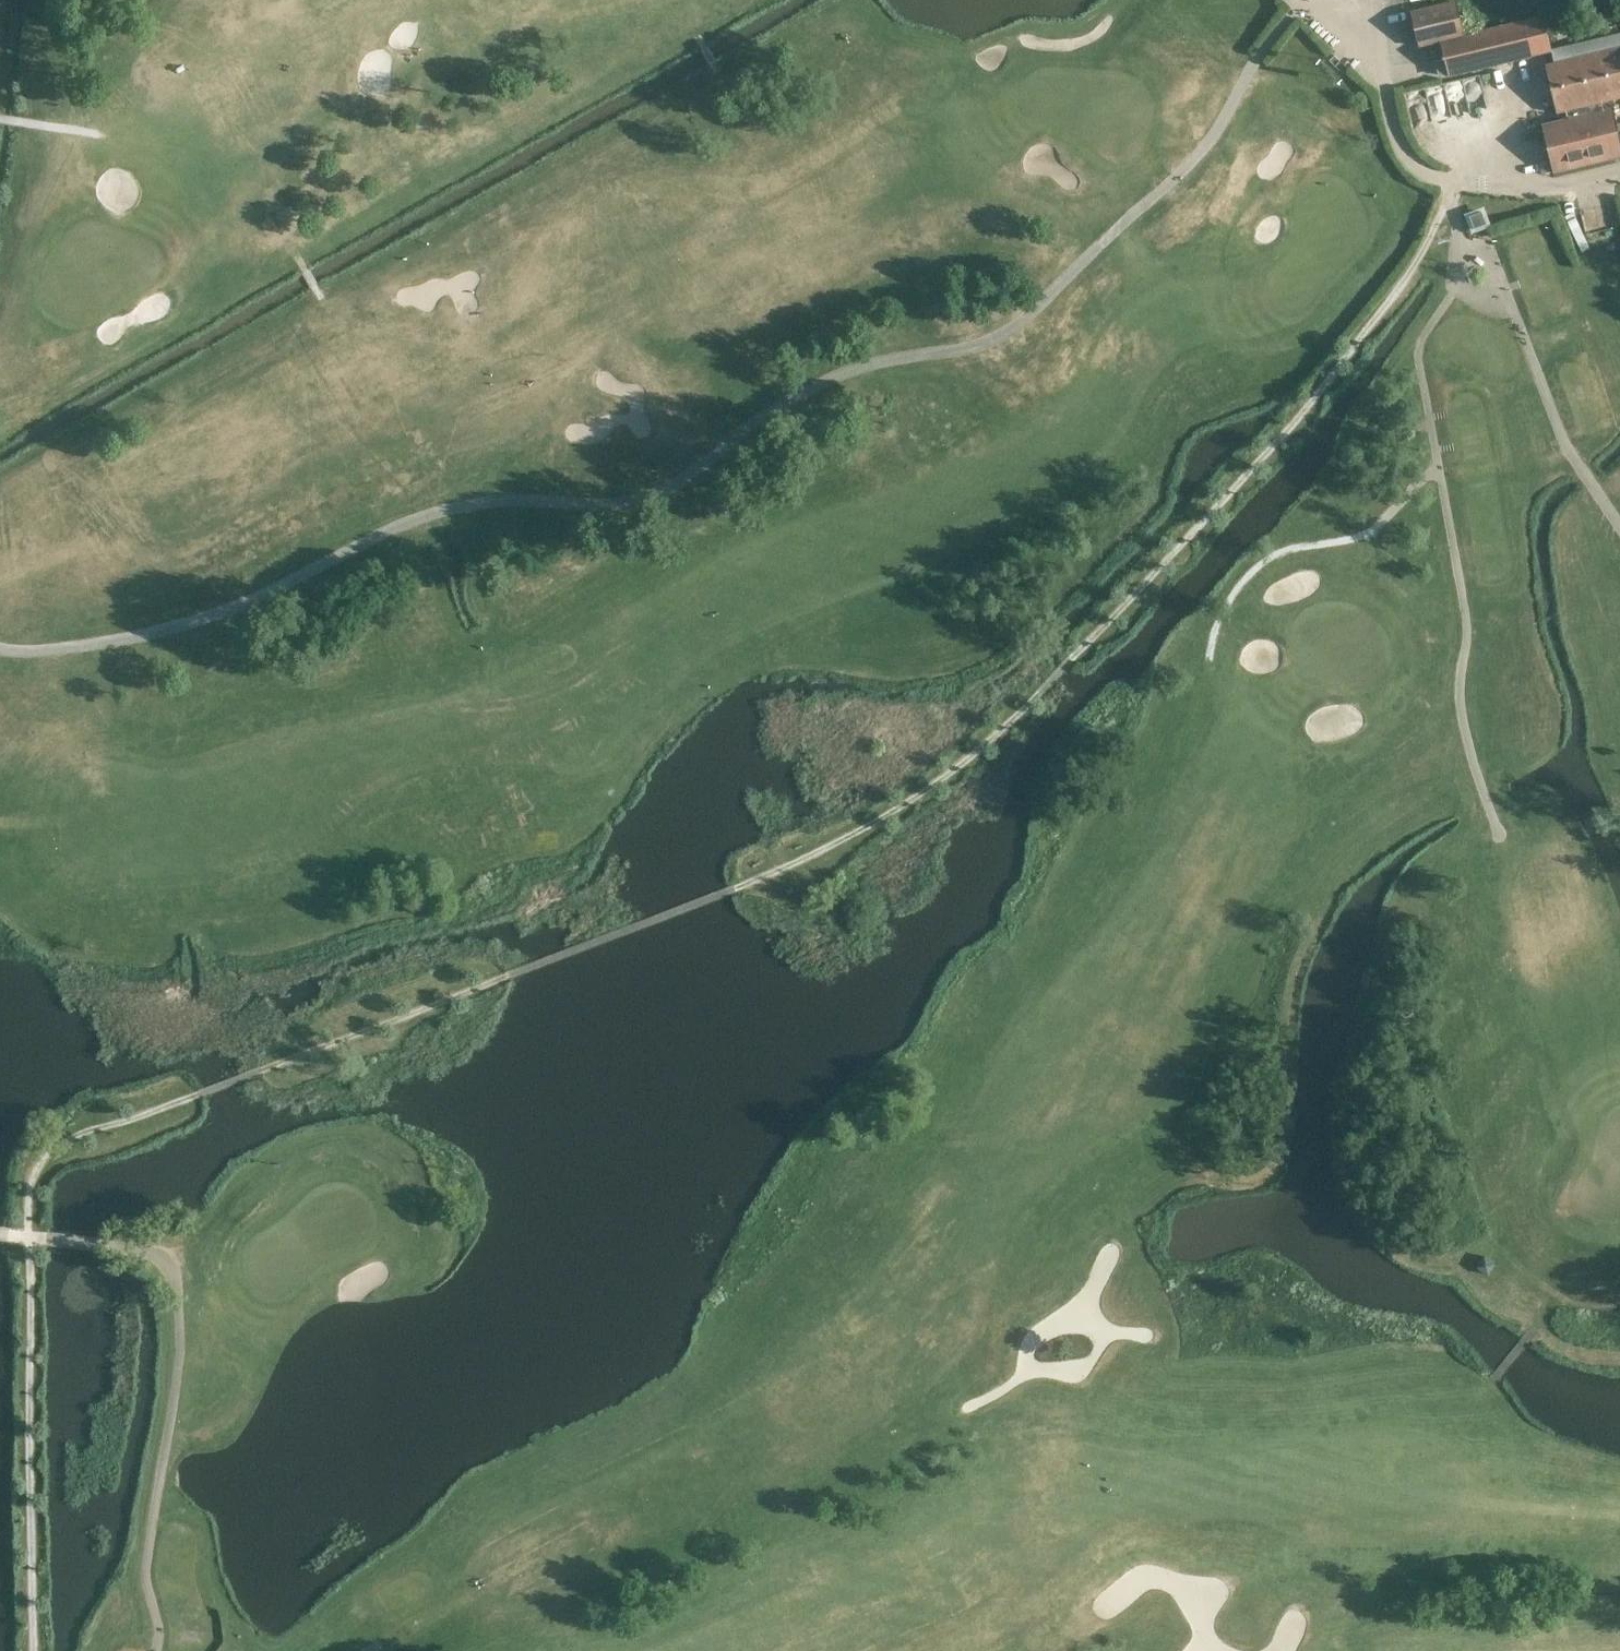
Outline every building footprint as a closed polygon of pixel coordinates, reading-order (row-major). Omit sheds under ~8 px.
[(1457,2),(1411,13),(1419,47),(1441,42),(1465,36),(1457,2)] [(1552,51),(1544,17),(1465,36),(1441,42),(1449,77),(1552,51)] [(1546,66),(1557,113),(1619,98),(1619,48),(1546,66)] [(1613,109),(1542,126),(1554,173),(1619,157),(1619,138),(1613,109)] [(1492,227),(1484,208),(1465,215),(1473,234),(1492,227)] [(1488,1274),(1496,1263),(1485,1256),(1477,1267),(1488,1274)]
